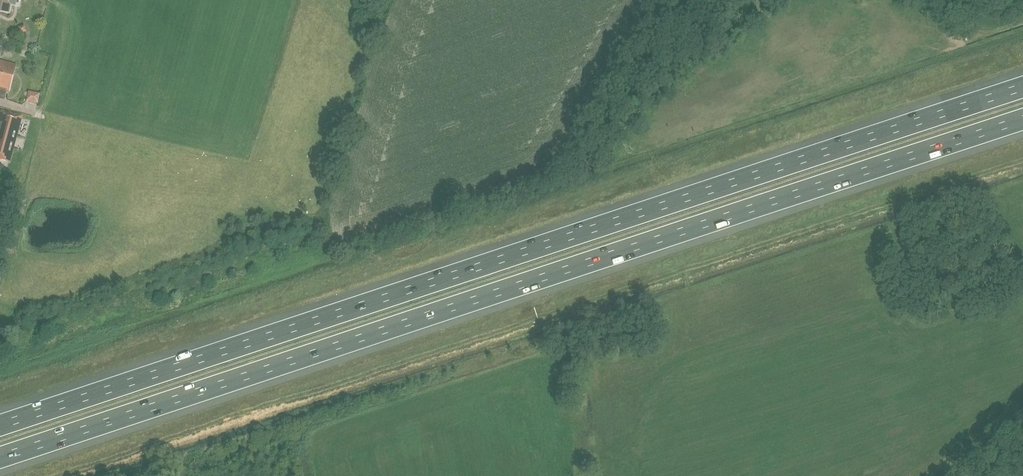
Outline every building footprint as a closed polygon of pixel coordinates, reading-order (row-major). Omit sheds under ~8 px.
[(9,12),(12,0),(0,0),(0,9),(9,12)] [(9,91),(16,65),(0,61),(0,89),(9,91)] [(44,96),(34,94),(32,101),(42,103),(44,96)] [(3,111),(0,121),(0,158),(10,160),(22,116),(3,111)] [(261,376),(235,383),(237,389),(262,381),(261,376)]
